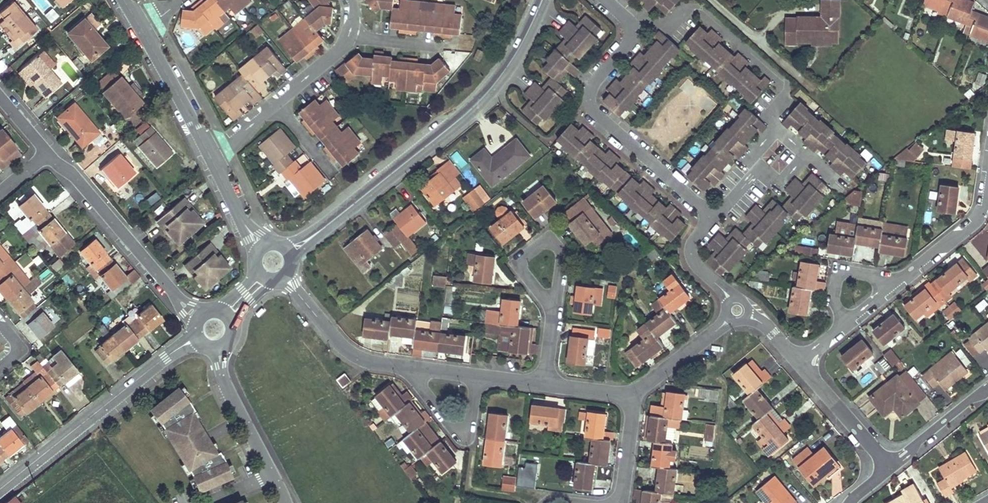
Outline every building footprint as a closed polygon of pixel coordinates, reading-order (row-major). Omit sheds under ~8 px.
[(37,29),(13,0),(0,11),(0,25),(2,28),(5,25),(11,32),(8,35),(12,40),(9,42),(14,48),(37,29)] [(184,10),(182,26),(200,28),(205,34),(214,27),(216,29),(224,22),(219,15),(230,6),(235,13),(251,0),(208,0),(206,2),(199,8),(194,11),(187,10),(184,10)] [(187,10),(194,11),(199,8),(206,2),(204,0),(200,0),(195,4),(187,10)] [(323,0),(311,0),(317,8),(280,39),(297,59),(324,38),(316,28),(326,20),(330,22),(333,8),(325,6),(326,2),(328,0),(326,0),(324,1),(323,0)] [(376,10),(382,6),(392,7),(393,0),(368,0),(376,10)] [(390,26),(398,27),(416,29),(434,31),(451,32),(460,33),(462,14),(454,13),(455,5),(435,3),(434,11),(420,9),(421,1),(409,0),(400,0),(400,8),(392,7),(390,26)] [(646,3),(643,6),(650,12),(656,4),(658,2),(661,5),(659,7),(667,14),(680,0),(643,0),(646,3)] [(823,17),(797,17),(797,19),(786,19),(786,44),(797,44),(797,41),(813,41),(815,41),(815,37),(829,37),(829,42),(832,42),(839,42),(839,0),(823,0),(823,17)] [(971,10),(974,2),(969,0),(947,0),(945,4),(945,6),(951,8),(949,12),(949,14),(967,21),(971,10)] [(971,10),(967,21),(967,23),(973,25),(971,32),(987,39),(987,17),(971,10)] [(601,28),(587,16),(580,24),(582,25),(579,28),(575,25),(570,20),(559,32),(565,37),(568,41),(565,44),(563,42),(551,56),(548,60),(550,62),(544,69),(553,77),(546,85),(548,87),(545,90),(541,87),(536,82),(525,94),(531,99),(534,102),(531,105),(529,104),(523,111),(537,124),(543,117),(545,120),(549,116),(555,109),(560,103),(564,99),(561,97),(567,90),(558,82),(565,74),(564,73),(567,69),(568,71),(576,78),(581,71),(578,68),(571,62),(577,56),(579,58),(583,54),(589,48),(594,42),(598,37),(595,35),(601,28)] [(68,33),(90,59),(97,53),(94,50),(103,43),(84,19),(68,33)] [(258,23),(251,29),(256,35),(263,30),(258,23)] [(973,25),(967,23),(964,32),(970,34),(971,32),(973,25)] [(2,28),(8,35),(11,32),(5,25),(2,28)] [(708,33),(700,26),(686,42),(693,48),(692,48),(706,61),(707,60),(720,71),(719,72),(733,85),(734,84),(746,95),(745,96),(753,102),(771,82),(765,76),(761,81),(746,67),(750,63),(739,53),(735,57),(719,44),(723,39),(712,29),(708,33)] [(680,49),(660,31),(654,37),(659,41),(645,56),(641,52),(631,64),(635,67),(622,83),(617,79),(607,90),(611,94),(604,102),(620,116),(626,109),(626,110),(639,96),(638,95),(649,82),(650,83),(663,69),(662,68),(673,56),(674,57),(680,49)] [(106,46),(103,43),(94,50),(97,53),(106,46)] [(268,46),(240,69),(244,74),(216,97),(233,119),(242,112),(238,107),(249,98),(253,103),(262,95),(258,91),(267,84),(264,80),(274,71),(277,75),(286,68),(268,46)] [(479,48),(474,57),(479,60),(484,50),(479,48)] [(374,58),(363,57),(358,51),(336,70),(346,81),(354,74),(355,71),(373,73),(372,81),(383,82),(384,74),(390,75),(390,78),(397,79),(396,87),(416,90),(417,81),(424,82),(423,88),(436,90),(437,81),(450,69),(440,58),(431,66),(425,65),(426,62),(418,62),(409,61),(401,60),(392,59),(392,56),(384,55),(374,54),(374,58)] [(37,56),(21,69),(33,83),(45,97),(61,84),(37,56)] [(21,69),(19,71),(31,85),(33,83),(21,69)] [(125,118),(143,103),(114,70),(97,84),(125,118)] [(979,73),(975,83),(982,86),(986,76),(979,73)] [(340,159),(345,164),(359,153),(354,147),(361,141),(348,125),(341,131),(332,119),(338,114),(326,99),(319,104),(315,99),(301,110),(307,118),(312,124),(318,131),(329,145),(334,152),(340,159)] [(808,109),(801,102),(799,103),(782,123),(788,129),(792,124),(807,137),(803,142),(815,152),(819,148),(834,161),(830,165),(842,176),(846,171),(853,178),(857,175),(867,163),(860,157),(861,156),(847,143),(846,144),(834,133),(835,133),(820,120),(820,121),(807,110),(808,109)] [(90,139),(98,132),(74,103),(57,117),(78,142),(86,135),(90,139)] [(768,127),(747,109),(740,116),(741,117),(730,129),(729,128),(717,142),(718,143),(706,156),(706,155),(693,169),(694,170),(688,176),(703,190),(710,182),(715,186),(725,175),(721,171),(734,156),(739,159),(749,148),(744,144),(758,129),(762,133),(768,127)] [(135,123),(143,118),(139,112),(131,117),(135,123)] [(312,124),(307,118),(303,121),(308,128),(314,135),(318,131),(312,124)] [(139,134),(149,126),(145,121),(135,129),(139,134)] [(579,131),(571,124),(558,139),(564,145),(563,146),(578,158),(578,157),(591,168),(590,169),(604,182),(605,181),(625,199),(624,200),(639,212),(639,211),(652,222),(651,223),(665,236),(666,235),(672,241),(686,225),(678,218),(682,214),(671,204),(667,208),(652,195),(656,190),(644,180),(640,185),(617,164),(621,160),(610,150),(606,154),(591,141),(595,136),(583,126),(579,131)] [(671,126),(670,135),(684,136),(685,127),(671,126)] [(172,153),(150,127),(134,140),(157,167),(172,153)] [(288,179),(290,178),(305,197),(325,180),(310,161),(302,168),(299,170),(293,162),(290,164),(284,156),(287,153),(295,147),(280,127),(259,143),(275,163),(273,164),(280,173),(282,171),(288,179)] [(1,169),(21,152),(1,128),(0,129),(0,168),(1,169)] [(956,140),(957,130),(946,129),(945,139),(956,140)] [(974,132),(957,130),(956,140),(952,166),(970,168),(974,132)] [(86,135),(78,142),(81,146),(90,139),(86,135)] [(472,159),(492,185),(529,156),(516,139),(492,159),(484,149),(472,159)] [(911,150),(917,155),(922,149),(916,144),(911,150)] [(334,152),(329,145),(325,149),(330,155),(336,162),(340,159),(334,152)] [(119,153),(102,168),(118,186),(135,172),(119,153)] [(290,164),(293,162),(294,161),(287,153),(284,156),(290,164)] [(302,168),(296,160),(294,161),(293,162),(299,170),(302,168)] [(439,174),(423,186),(421,188),(434,205),(460,185),(448,169),(442,173),(441,172),(439,174)] [(439,174),(437,170),(420,183),(423,186),(439,174)] [(828,186),(813,173),(806,181),(808,183),(805,186),(803,184),(796,178),(785,190),(793,196),(795,198),(792,201),(790,200),(783,208),(775,201),(774,200),(767,208),(769,209),(766,213),(764,211),(757,204),(746,216),(754,223),(756,225),(753,228),(751,226),(744,234),(737,228),(730,236),(732,237),(729,241),(727,239),(719,232),(709,245),(716,251),(718,253),(715,256),(713,254),(706,262),(721,275),(727,268),(729,270),(748,250),(745,247),(751,241),(758,247),(764,240),(767,242),(785,222),(783,219),(789,213),(797,220),(803,213),(806,216),(824,195),(822,193),(828,186)] [(541,208),(544,211),(556,201),(543,185),(522,201),(533,215),(541,208)] [(953,195),(955,187),(941,185),(938,210),(955,212),(958,196),(953,195)] [(476,209),(484,202),(474,188),(472,190),(465,195),(476,209)] [(847,198),(851,203),(860,204),(862,192),(855,191),(847,198)] [(33,201),(29,197),(18,206),(29,218),(23,223),(19,219),(14,224),(23,234),(48,213),(44,208),(45,208),(36,198),(33,201)] [(611,234),(583,198),(568,209),(576,219),(569,224),(577,234),(576,235),(583,244),(585,243),(586,244),(592,239),(597,245),(611,234)] [(188,207),(182,200),(170,210),(190,234),(203,223),(197,216),(198,215),(192,209),(188,212),(186,209),(188,207)] [(396,223),(407,236),(426,222),(412,204),(393,219),(396,223)] [(535,218),(544,211),(541,208),(533,215),(535,218)] [(178,244),(190,234),(170,210),(158,221),(164,228),(166,225),(169,229),(165,232),(171,239),(172,238),(178,244)] [(503,243),(515,233),(513,230),(521,224),(522,226),(526,223),(516,211),(513,213),(511,211),(490,227),(503,243)] [(37,229),(48,242),(60,257),(75,244),(64,230),(60,234),(57,230),(61,227),(53,218),(52,218),(48,213),(23,234),(26,238),(37,229)] [(623,228),(627,225),(614,214),(608,220),(613,225),(616,222),(623,228)] [(883,224),(883,223),(858,219),(857,224),(857,225),(882,229),(883,224)] [(828,251),(844,254),(845,251),(853,252),(855,243),(857,225),(857,224),(838,221),(836,235),(831,234),(828,251)] [(407,236),(396,223),(384,233),(394,245),(394,246),(395,246),(401,241),(410,254),(417,249),(407,236)] [(523,227),(522,226),(521,224),(513,230),(515,233),(523,227)] [(908,227),(883,224),(882,229),(881,234),(907,237),(908,227)] [(719,232),(726,236),(730,229),(723,225),(719,232)] [(882,229),(857,225),(855,243),(880,246),(881,234),(882,229)] [(37,229),(26,238),(37,251),(48,242),(37,229)] [(344,248),(363,271),(371,265),(367,260),(382,247),(367,229),(344,248)] [(907,237),(881,234),(880,246),(879,252),(895,254),(895,250),(905,252),(907,237)] [(94,245),(92,242),(80,251),(91,264),(93,263),(97,269),(110,258),(105,252),(106,251),(98,242),(94,245)] [(796,245),(795,253),(817,256),(818,249),(796,245)] [(14,263),(0,246),(0,274),(14,263)] [(216,280),(229,269),(217,254),(214,257),(210,253),(212,252),(207,246),(196,256),(216,280)] [(647,254),(652,260),(659,254),(654,249),(647,254)] [(392,254),(400,265),(405,261),(397,250),(392,254)] [(494,256),(468,254),(467,263),(476,264),(474,280),(492,282),(494,256)] [(203,290),(216,280),(196,256),(185,265),(190,271),(191,270),(195,274),(191,276),(203,290)] [(22,268),(30,264),(26,257),(18,261),(22,268)] [(110,258),(97,269),(91,274),(95,279),(100,275),(111,289),(107,292),(112,298),(131,282),(115,262),(114,263),(110,258)] [(59,259),(52,264),(56,270),(64,264),(59,259)] [(963,259),(931,284),(942,297),(948,292),(946,290),(955,283),(957,285),(968,276),(971,281),(977,276),(963,259)] [(801,262),(797,286),(811,289),(814,289),(816,280),(818,265),(801,262)] [(0,274),(0,292),(2,295),(6,293),(10,298),(22,288),(11,274),(19,269),(14,263),(0,274)] [(659,298),(666,308),(669,312),(682,303),(680,299),(687,294),(672,274),(664,280),(671,290),(659,298)] [(433,284),(445,286),(446,284),(447,276),(434,275),(433,284)] [(824,291),(826,282),(816,280),(814,289),(824,291)] [(13,301),(9,304),(17,313),(18,312),(23,318),(36,308),(46,300),(41,293),(32,300),(27,294),(36,287),(31,281),(22,288),(10,298),(13,301)] [(94,288),(91,283),(83,289),(87,294),(94,288)] [(607,296),(616,298),(618,284),(609,283),(607,296)] [(946,290),(948,292),(957,285),(955,283),(946,290)] [(935,302),(939,307),(945,301),(942,297),(931,284),(924,289),(935,302)] [(578,285),(577,296),(576,303),(575,311),(591,313),(593,303),(601,304),(603,288),(578,285)] [(811,289),(797,286),(793,286),(789,311),(807,313),(811,289)] [(32,300),(41,293),(36,287),(27,294),(32,300)] [(905,305),(913,316),(921,310),(923,312),(935,302),(924,289),(905,305)] [(945,301),(952,296),(948,292),(942,297),(945,301)] [(689,297),(687,294),(680,299),(682,303),(689,297)] [(493,323),(517,326),(520,301),(503,298),(501,312),(487,310),(485,322),(493,323)] [(955,301),(942,310),(948,320),(962,311),(955,301)] [(923,312),(926,317),(939,307),(935,302),(923,312)] [(139,317),(133,321),(143,333),(148,329),(149,330),(158,323),(156,320),(160,316),(150,304),(137,314),(139,317)] [(37,330),(41,335),(53,325),(42,312),(40,313),(36,308),(23,318),(27,323),(26,323),(34,333),(37,330)] [(669,312),(666,308),(646,323),(656,337),(669,328),(666,324),(674,318),(669,312)] [(916,318),(923,312),(921,310),(913,316),(916,318)] [(388,337),(389,332),(391,316),(391,313),(385,313),(384,320),(365,318),(363,335),(388,337)] [(874,330),(882,340),(889,334),(892,337),(904,328),(893,315),(874,330)] [(112,334),(122,346),(126,343),(129,346),(138,339),(137,338),(143,333),(133,321),(129,316),(122,321),(125,324),(112,334)] [(416,319),(391,316),(389,332),(414,335),(415,329),(416,319)] [(441,322),(438,349),(463,352),(465,335),(446,333),(448,317),(442,316),(441,322)] [(666,324),(669,328),(677,322),(674,318),(666,324)] [(430,330),(431,321),(416,319),(415,329),(430,330)] [(419,347),(438,349),(441,322),(431,321),(430,330),(415,329),(414,335),(413,346),(419,347)] [(498,348),(526,352),(530,327),(517,326),(493,323),(492,327),(492,332),(501,333),(498,348)] [(644,338),(632,347),(642,361),(663,346),(656,337),(646,323),(638,329),(644,338)] [(968,339),(979,352),(985,348),(987,351),(987,350),(987,323),(968,339)] [(108,331),(102,324),(97,329),(103,335),(108,331)] [(573,327),(568,361),(585,363),(588,337),(593,338),(595,330),(573,327)] [(122,346),(112,334),(99,344),(100,346),(95,351),(105,363),(110,359),(111,360),(121,353),(118,349),(122,346)] [(889,334),(882,340),(885,344),(892,337),(889,334)] [(852,369),(872,353),(861,340),(842,356),(852,369)] [(632,347),(626,352),(636,366),(642,361),(632,347)] [(890,348),(883,354),(893,366),(900,359),(890,348)] [(71,371),(75,368),(60,349),(53,355),(58,362),(53,366),(49,361),(43,366),(58,385),(64,381),(65,382),(74,374),(71,371)] [(951,351),(928,369),(929,371),(923,375),(932,387),(938,383),(944,390),(967,372),(951,351)] [(882,375),(891,367),(883,357),(874,364),(882,375)] [(52,390),(58,385),(43,366),(38,361),(32,366),(40,376),(27,386),(37,398),(41,395),(44,399),(53,391),(52,390)] [(734,375),(749,394),(757,389),(763,384),(747,364),(734,375)] [(927,397),(905,369),(897,376),(919,404),(927,397)] [(337,379),(343,387),(351,381),(345,373),(337,379)] [(872,395),(883,409),(891,403),(894,407),(902,417),(919,404),(897,376),(872,395)] [(11,384),(15,388),(20,384),(16,380),(11,384)] [(15,396),(27,386),(23,381),(20,384),(15,388),(11,391),(15,396)] [(405,404),(400,397),(390,384),(376,395),(377,396),(372,401),(386,419),(391,415),(405,404)] [(37,398),(27,386),(15,396),(11,391),(5,396),(20,415),(26,411),(27,412),(35,405),(33,402),(37,398)] [(178,387),(150,409),(160,422),(192,474),(199,490),(231,475),(224,460),(213,465),(208,457),(216,453),(191,411),(183,415),(178,408),(188,400),(178,387)] [(718,399),(719,391),(699,388),(698,397),(718,399)] [(749,394),(746,397),(752,405),(749,406),(759,419),(766,413),(770,410),(772,408),(757,389),(749,394)] [(412,399),(406,392),(400,397),(405,404),(409,401),(412,399)] [(666,407),(662,407),(653,406),(652,415),(677,418),(678,409),(683,410),(685,394),(668,392),(668,393),(666,407)] [(872,395),(870,398),(880,411),(883,409),(872,395)] [(752,405),(746,397),(744,399),(749,406),(752,405)] [(188,400),(178,408),(183,415),(191,411),(194,409),(188,400)] [(401,419),(411,431),(424,421),(419,414),(409,401),(405,404),(391,415),(396,422),(401,419)] [(884,416),(892,409),(894,407),(891,403),(883,409),(880,411),(884,416)] [(532,421),(550,423),(557,424),(557,419),(562,420),(564,410),(558,410),(558,408),(533,405),(532,421)] [(902,417),(894,407),(892,409),(900,419),(902,417)] [(429,417),(423,410),(419,414),(424,421),(429,417)] [(589,412),(577,410),(576,418),(588,420),(589,412)] [(770,410),(766,413),(782,433),(790,426),(784,419),(781,422),(770,410)] [(586,437),(593,438),(603,439),(604,432),(606,414),(589,412),(588,420),(586,437)] [(487,438),(504,440),(508,416),(490,413),(487,438)] [(788,440),(782,433),(766,413),(759,419),(753,423),(764,437),(758,442),(769,456),(788,440)] [(656,442),(661,442),(662,434),(665,434),(666,427),(674,428),(679,428),(680,419),(677,418),(652,415),(651,417),(648,417),(645,439),(648,439),(648,441),(656,442)] [(549,429),(561,430),(562,420),(557,419),(557,424),(550,423),(549,429)] [(421,456),(427,451),(432,447),(425,437),(433,431),(424,421),(411,431),(403,437),(405,438),(397,444),(400,448),(403,446),(408,452),(413,449),(419,457),(421,456)] [(714,435),(715,425),(708,424),(706,434),(714,435)] [(661,442),(672,444),(674,428),(666,427),(665,434),(662,434),(661,442)] [(3,458),(9,453),(10,454),(19,446),(17,443),(20,440),(10,428),(0,437),(0,454),(3,458)] [(979,435),(987,451),(987,430),(979,435)] [(440,441),(433,431),(425,437),(432,447),(440,441)] [(615,433),(604,432),(603,439),(606,439),(610,440),(614,440),(615,433)] [(501,465),(504,440),(487,438),(484,463),(501,465)] [(603,439),(593,438),(590,463),(594,463),(607,465),(609,449),(605,449),(606,439),(603,439)] [(456,461),(440,441),(432,447),(427,451),(421,456),(427,463),(433,459),(442,471),(456,461)] [(661,442),(656,442),(653,466),(660,467),(665,468),(666,460),(670,460),(672,444),(661,442)] [(828,478),(832,475),(829,472),(838,465),(824,448),(814,456),(808,448),(794,459),(814,484),(826,475),(828,478)] [(224,460),(219,451),(216,453),(208,457),(213,465),(224,460)] [(950,485),(962,478),(976,470),(966,453),(938,468),(944,479),(937,483),(945,497),(954,492),(951,487),(950,485)] [(590,463),(577,461),(574,486),(591,488),(594,463),(590,463)] [(404,469),(411,478),(416,473),(410,465),(404,469)] [(840,468),(838,465),(829,472),(832,475),(840,468)] [(660,467),(657,492),(673,493),(676,469),(669,468),(665,468),(660,467)] [(515,486),(516,478),(503,476),(501,489),(515,491),(515,486)] [(796,502),(791,496),(788,498),(780,487),(782,485),(774,476),(756,490),(757,491),(766,502),(796,502)] [(536,480),(518,477),(517,486),(535,488),(536,480)] [(951,487),(964,480),(962,478),(950,485),(951,487)] [(913,483),(901,490),(902,493),(915,485),(913,483)] [(791,496),(782,485),(780,487),(788,498),(791,496)] [(915,485),(902,493),(903,494),(888,502),(925,502),(923,500),(915,485)] [(638,500),(638,501),(643,502),(644,490),(634,489),(633,499),(633,500),(638,500)] [(660,502),(660,501),(672,502),(673,493),(657,492),(644,490),(643,502),(638,501),(637,502),(660,502)]
